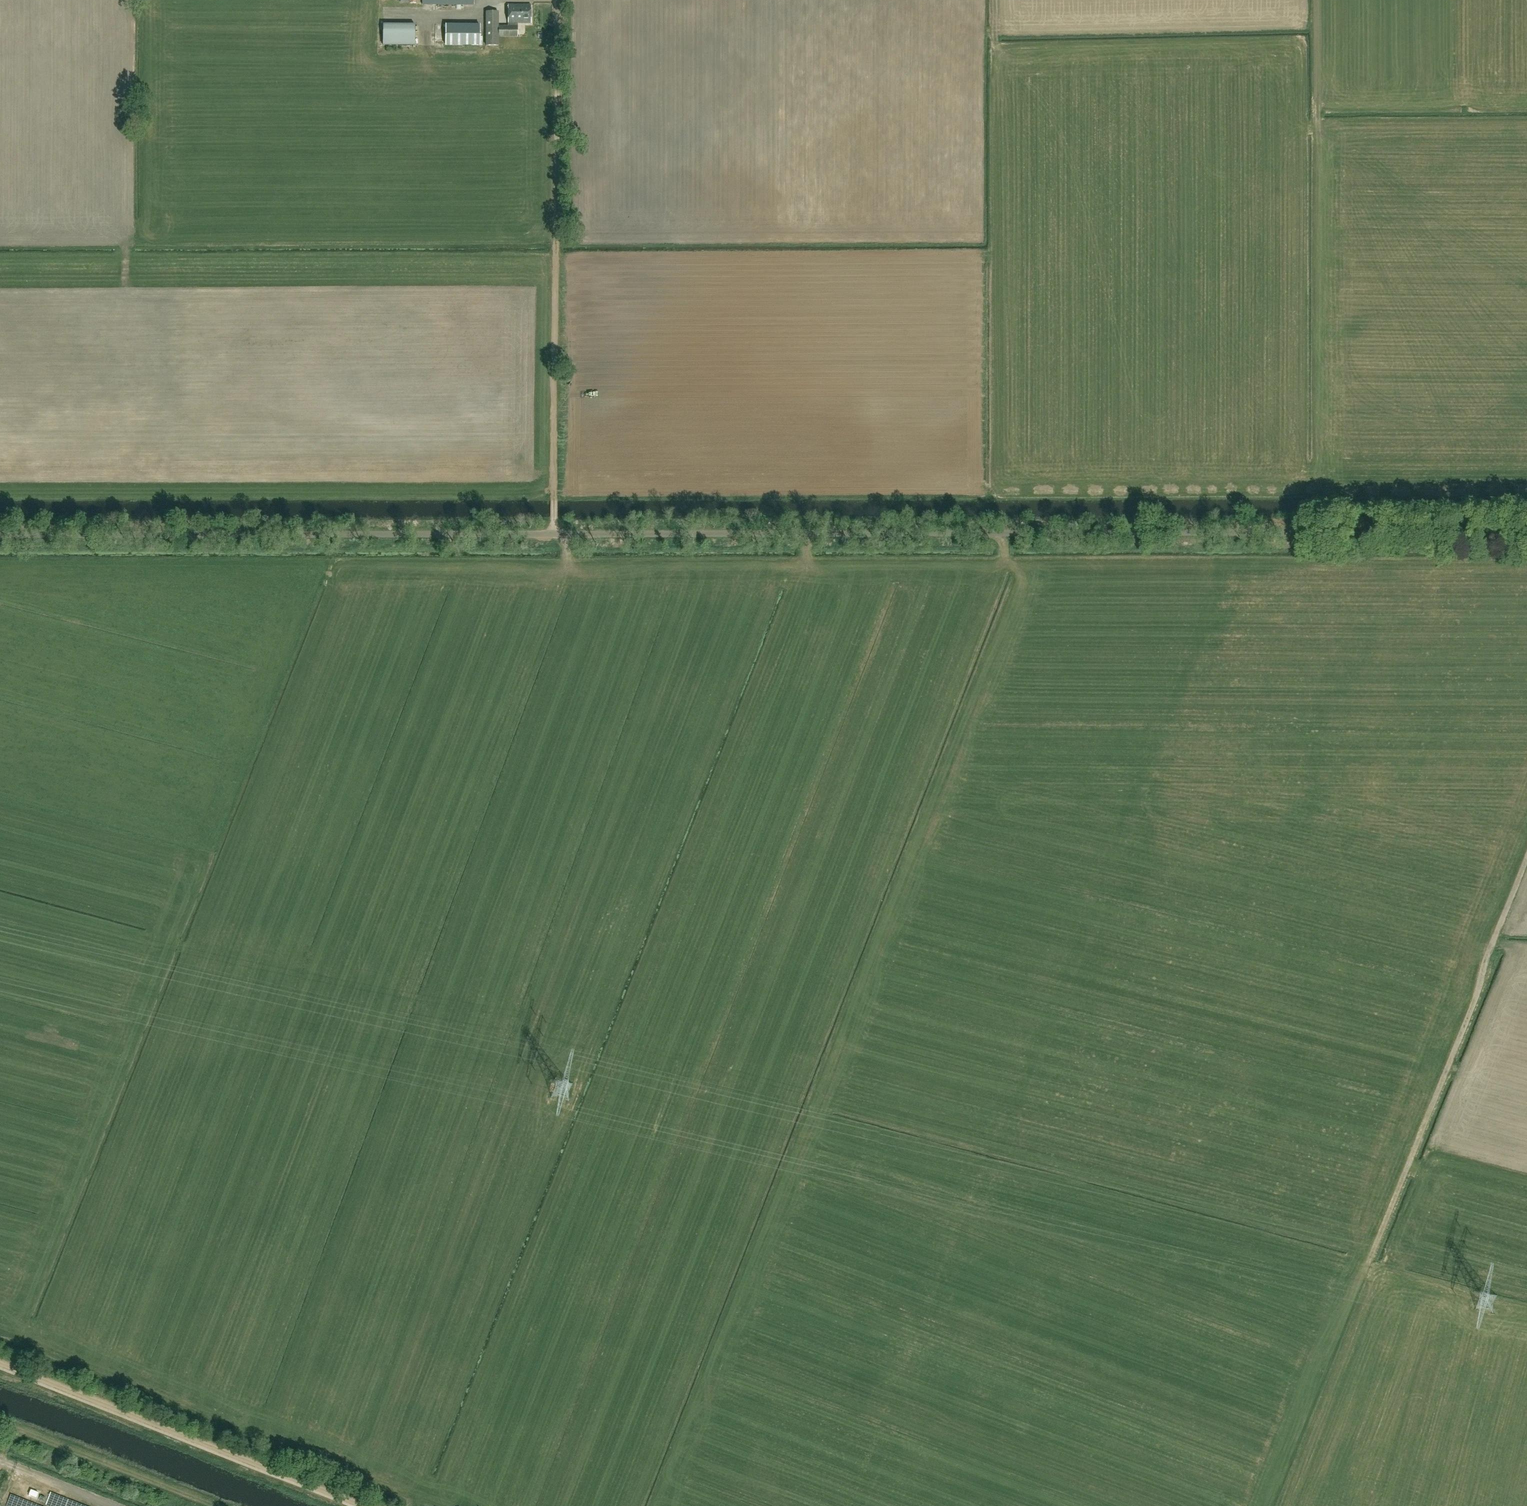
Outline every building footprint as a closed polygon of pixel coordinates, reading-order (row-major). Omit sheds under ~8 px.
[(474,0),(422,0),(422,5),(457,5),(456,9),(461,9),(461,5),(474,5),(474,0)] [(498,11),(486,11),(486,46),(498,45),(498,37),(518,37),(518,23),(531,23),(531,4),(508,5),(508,25),(498,25),(498,11)] [(480,25),(446,24),(446,45),(480,45),(480,25)] [(416,26),(383,26),(383,45),(416,45),(416,26)] [(711,811),(707,820),(713,822),(716,813),(711,811)]
